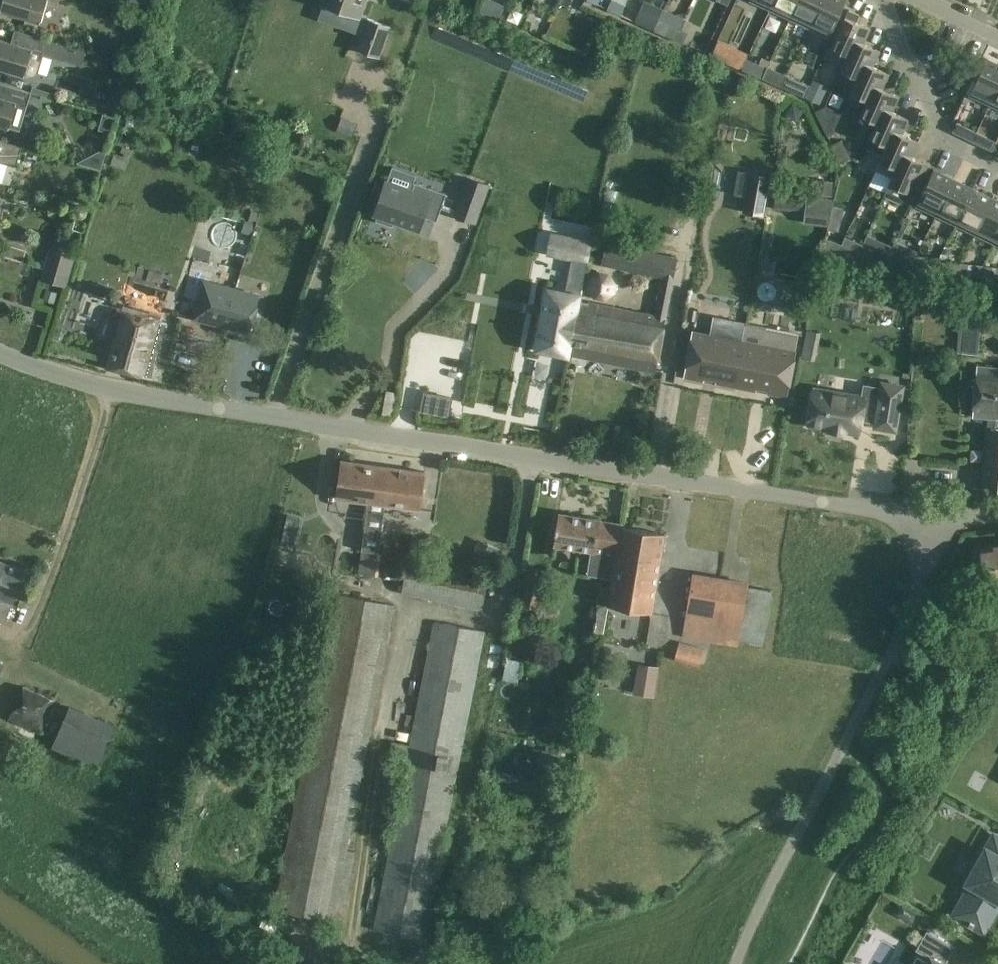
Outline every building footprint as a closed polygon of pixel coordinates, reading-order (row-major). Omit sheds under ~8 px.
[(2,2),(0,9),(41,21),(46,4),(56,7),(58,0),(0,0),(0,1),(2,2)] [(128,6),(146,11),(150,0),(130,0),(128,6)] [(320,2),(359,15),(364,0),(321,0),(320,2)] [(620,14),(627,0),(586,0),(620,14)] [(664,9),(645,0),(635,22),(653,31),(664,9)] [(770,9),(774,0),(750,0),(770,9)] [(770,9),(790,18),(798,0),(774,0),(770,9)] [(822,0),(798,0),(790,18),(809,27),(822,0)] [(809,27),(829,36),(846,0),(822,0),(809,27)] [(863,44),(864,43),(870,28),(856,21),(860,14),(849,9),(832,47),(848,54),(849,55),(855,40),(863,44)] [(379,23),(368,19),(356,49),(367,53),(379,58),(391,28),(379,23)] [(36,73),(47,39),(20,31),(17,44),(0,38),(0,66),(31,76),(34,75),(36,73)] [(730,46),(718,40),(711,56),(723,61),(730,46)] [(873,66),(880,50),(864,43),(863,44),(855,40),(849,55),(848,54),(841,70),(858,77),(865,63),(873,66)] [(997,86),(997,64),(987,58),(970,95),(990,104),(997,86)] [(883,89),(883,88),(890,73),(873,66),(865,63),(858,77),(851,92),(867,100),(868,100),(875,85),(883,89)] [(763,78),(782,87),(787,75),(768,66),(763,78)] [(787,75),(782,87),(805,97),(811,85),(787,75)] [(828,86),(814,80),(806,98),(820,104),(828,86)] [(19,130),(31,92),(5,84),(1,96),(0,96),(0,124),(19,130)] [(861,115),(877,122),(878,123),(884,108),(892,112),(892,111),(899,96),(883,88),(883,89),(875,85),(868,100),(867,100),(861,115)] [(997,108),(997,86),(990,104),(997,108)] [(842,113),(826,107),(816,112),(828,136),(833,134),(842,113)] [(909,118),(892,111),(892,112),(884,108),(878,123),(877,122),(866,147),(882,155),(883,155),(894,131),(902,134),(909,118)] [(359,123),(343,117),(337,130),(353,137),(359,123)] [(963,136),(972,141),(977,131),(968,127),(963,136)] [(911,157),(912,156),(919,141),(902,134),(894,131),(883,155),(882,155),(876,170),(892,177),(893,178),(903,153),(911,157)] [(977,131),(972,141),(982,146),(986,136),(977,131)] [(16,163),(21,147),(0,140),(0,161),(16,163)] [(885,193),(884,197),(901,204),(907,191),(913,177),(921,180),(928,164),(912,156),(911,157),(903,153),(893,178),(892,177),(885,193)] [(936,215),(954,179),(934,169),(916,205),(936,215)] [(763,215),(770,177),(750,173),(743,211),(763,215)] [(469,177),(456,215),(475,222),(488,184),(469,177)] [(954,179),(936,215),(956,224),(973,188),(954,179)] [(412,190),(386,181),(374,214),(378,215),(376,220),(393,226),(394,221),(420,230),(425,216),(437,220),(447,193),(415,182),(412,190)] [(956,224),(975,234),(993,197),(973,188),(956,224)] [(776,193),(774,209),(805,212),(804,223),(830,226),(832,211),(833,198),(807,195),(807,196),(776,193)] [(975,234),(994,243),(997,236),(997,200),(993,197),(975,234)] [(547,288),(536,349),(567,355),(567,353),(655,370),(666,317),(668,302),(658,300),(655,315),(594,303),(593,303),(592,303),(581,301),(582,295),(581,294),(591,241),(551,233),(547,253),(573,259),(566,292),(550,289),(550,288),(547,288)] [(825,238),(820,261),(828,262),(838,263),(839,252),(843,244),(825,238)] [(662,276),(660,291),(670,293),(677,257),(606,243),(602,265),(662,276)] [(49,249),(43,268),(70,275),(76,257),(49,249)] [(839,252),(838,263),(849,264),(850,253),(839,252)] [(886,268),(887,256),(859,253),(858,265),(886,268)] [(897,257),(887,256),(886,268),(896,269),(897,257)] [(913,270),(938,273),(939,261),(914,258),(913,270)] [(938,273),(962,275),(963,263),(939,261),(938,273)] [(962,275),(986,278),(988,266),(963,263),(962,275)] [(986,278),(997,279),(997,267),(988,266),(986,278)] [(70,278),(70,275),(43,268),(40,279),(66,287),(67,285),(70,278)] [(588,288),(595,296),(605,298),(614,293),(615,284),(610,274),(598,273),(590,278),(588,288)] [(234,289),(205,281),(195,317),(250,332),(260,297),(234,289)] [(58,291),(48,288),(45,298),(55,301),(58,291)] [(983,293),(966,292),(961,351),(977,352),(983,293)] [(165,321),(116,308),(100,365),(149,378),(165,321)] [(692,330),(684,376),(704,379),(704,376),(716,378),(716,382),(755,389),(756,386),(768,388),(767,392),(786,395),(795,350),(794,350),(797,335),(763,329),(761,343),(692,330)] [(817,356),(818,330),(804,329),(803,355),(817,356)] [(977,365),(973,416),(989,418),(987,427),(982,488),(997,489),(997,367),(977,365)] [(903,386),(882,382),(879,401),(865,399),(865,398),(814,389),(808,424),(827,427),(827,429),(831,430),(832,429),(839,430),(838,431),(844,432),(845,430),(860,433),(862,419),(876,421),(875,427),(896,430),(903,386)] [(425,395),(420,415),(449,421),(453,401),(425,395)] [(421,508),(426,472),(342,460),(337,498),(369,503),(360,572),(377,575),(387,503),(421,508)] [(597,546),(619,550),(622,528),(600,524),(601,519),(560,512),(555,544),(596,551),(597,546)] [(622,528),(619,550),(610,605),(653,612),(666,534),(623,527),(622,528)] [(429,539),(413,535),(402,592),(483,609),(489,576),(424,563),(429,539)] [(982,548),(985,572),(981,575),(982,580),(986,580),(986,583),(997,581),(997,546),(982,548)] [(0,559),(0,618),(6,620),(14,601),(15,601),(27,570),(0,559)] [(686,616),(683,637),(738,646),(739,642),(742,626),(766,630),(772,590),(748,586),(748,583),(693,574),(686,616)] [(395,605),(338,594),(277,909),(334,920),(334,918),(343,919),(356,852),(347,850),(395,605)] [(486,632),(435,622),(410,745),(392,742),(388,760),(407,764),(374,927),(425,937),(486,632)] [(679,642),(675,657),(700,664),(704,648),(679,642)] [(523,661),(508,658),(503,679),(518,682),(523,661)] [(660,668),(639,664),(634,693),(656,697),(660,668)] [(55,702),(24,687),(9,720),(40,734),(55,702)] [(69,707),(52,747),(94,765),(111,726),(69,707)] [(8,735),(0,750),(0,757),(13,764),(24,744),(8,735)] [(995,835),(988,849),(987,848),(967,882),(977,888),(960,918),(983,931),(997,905),(997,837),(995,835)] [(927,931),(916,950),(930,958),(926,963),(946,963),(945,963),(955,947),(927,931)]
